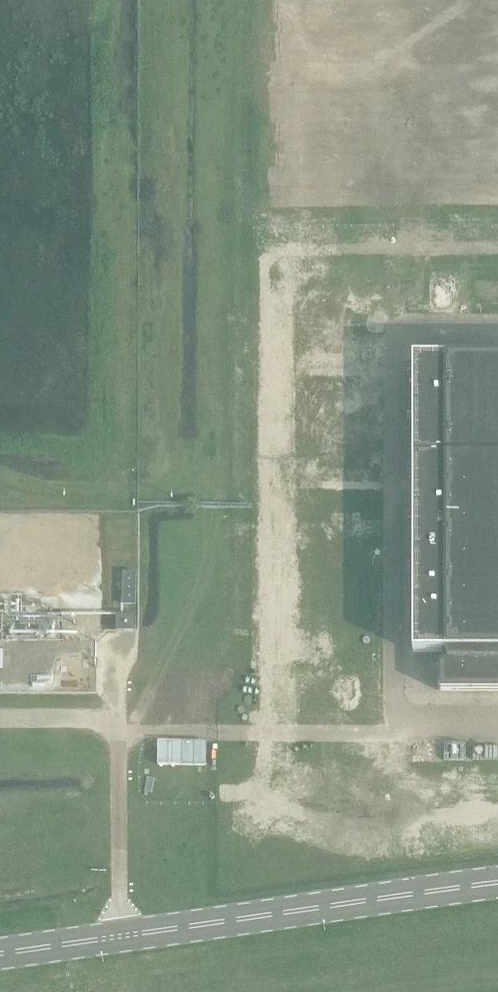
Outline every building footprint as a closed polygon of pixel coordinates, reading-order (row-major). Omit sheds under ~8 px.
[(353,81),(497,81),(497,0),(353,0),(353,81)] [(463,242),(463,299),(497,299),(497,242),(463,242)] [(415,358),(413,652),(448,653),(448,663),(440,663),(440,690),(497,691),(497,358),(415,358)] [(123,605),(135,605),(135,573),(124,573),(123,605)] [(135,617),(117,617),(117,632),(135,632),(135,617)]
